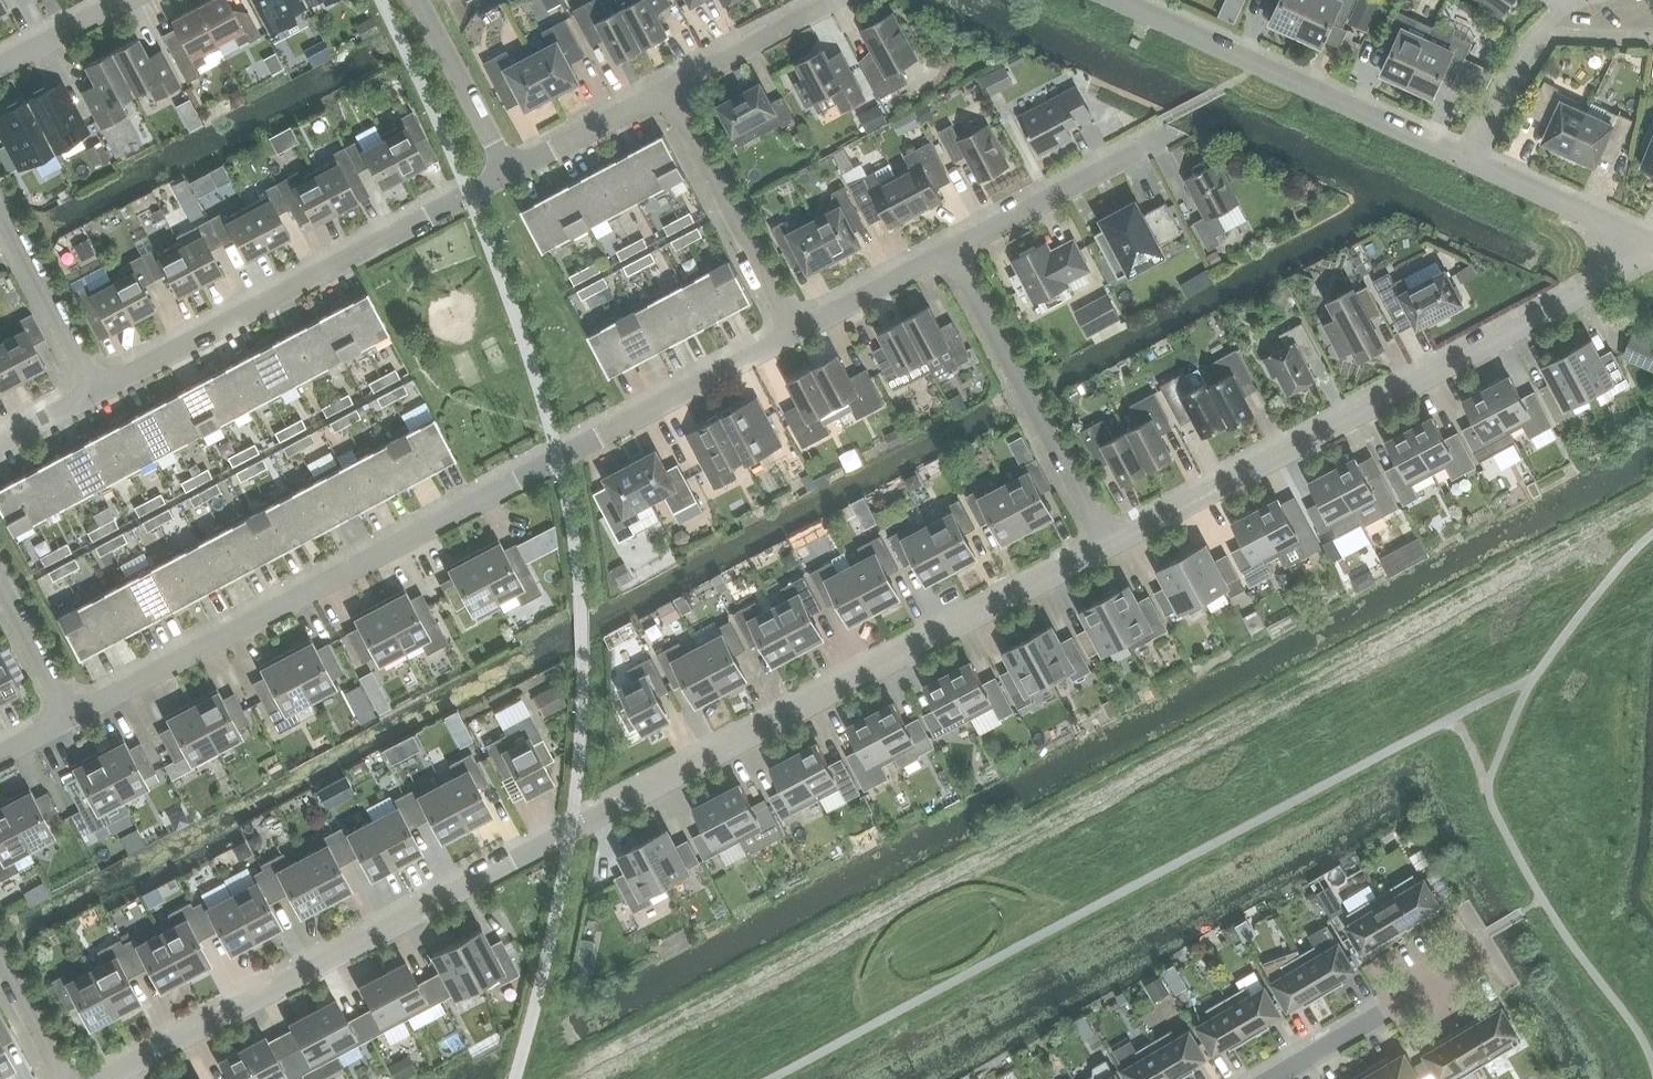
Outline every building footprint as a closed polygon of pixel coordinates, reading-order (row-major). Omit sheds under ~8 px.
[(196,7),(216,43),(232,35),(237,45),(248,40),(249,42),(260,36),(247,12),(236,19),(226,0),(209,0),(196,7)] [(305,4),(303,0),(252,0),(269,33),(285,25),(281,17),(305,4)] [(642,48),(621,8),(621,9),(608,16),(600,0),(592,0),(572,10),(587,38),(601,30),(617,61),(642,48)] [(621,9),(621,8),(642,48),(668,34),(651,4),(658,0),(616,0),(621,9)] [(1295,34),(1311,0),(1281,0),(1271,23),(1274,24),(1272,28),(1291,36),(1293,33),(1295,34)] [(1295,34),(1320,45),(1333,17),(1344,21),(1341,27),(1342,28),(1355,0),(1311,0),(1295,34)] [(1367,31),(1381,0),(1357,0),(1347,23),(1367,31)] [(1500,15),(1512,0),(1480,0),(1500,15)] [(200,52),(216,43),(196,7),(170,20),(183,44),(169,51),(186,82),(200,75),(196,67),(205,62),(200,52)] [(1382,73),(1406,85),(1427,40),(1433,27),(1396,10),(1380,45),(1382,46),(1384,40),(1395,45),(1382,73)] [(899,68),(916,58),(892,14),(861,31),(877,60),(861,68),(878,99),(907,83),(899,68)] [(549,45),(531,55),(552,96),(579,81),(565,56),(580,48),(565,20),(542,32),(549,45)] [(1433,27),(1427,40),(1406,85),(1409,86),(1407,90),(1426,98),(1428,95),(1431,96),(1444,67),(1456,72),(1453,78),(1455,79),(1471,43),(1434,25),(1433,27)] [(136,38),(110,52),(132,94),(147,86),(154,99),(179,86),(164,59),(151,66),(136,38)] [(526,109),(552,96),(531,55),(513,64),(506,51),(483,63),(498,91),(512,84),(526,109)] [(797,64),(816,100),(832,91),(842,110),(863,98),(849,71),(837,77),(823,51),(797,64)] [(117,102),(132,94),(110,52),(84,66),(98,94),(85,101),(100,128),(124,115),(117,102)] [(982,79),(990,94),(1012,83),(1004,67),(982,79)] [(1560,154),(1566,157),(1587,113),(1573,106),(1576,101),(1556,91),(1558,89),(1544,81),(1529,105),(1542,114),(1545,110),(1554,115),(1542,141),(1545,144),(1548,146),(1556,151),(1560,154)] [(34,97),(26,101),(53,151),(86,133),(59,83),(45,91),(43,88),(33,94),(34,97)] [(760,84),(718,106),(733,134),(754,123),(759,133),(780,123),(782,127),(794,120),(782,97),(770,103),(760,84)] [(1076,124),(1091,116),(1075,86),(1019,116),(1039,154),(1071,137),(1065,126),(1075,121),(1076,124)] [(53,151),(26,101),(18,105),(17,102),(6,108),(7,111),(0,115),(0,132),(19,169),(53,151)] [(867,111),(876,128),(888,122),(878,104),(870,109),(867,111)] [(928,120),(922,108),(916,111),(923,123),(928,120)] [(1602,120),(1587,113),(1566,157),(1569,158),(1576,161),(1581,162),(1584,163),(1587,164),(1594,165),(1606,140),(1620,147),(1632,120),(1617,113),(1617,115),(1607,110),(1602,120)] [(401,124),(380,135),(402,175),(424,163),(424,162),(423,162),(412,143),(424,136),(411,111),(398,118),(401,124)] [(899,120),(905,132),(918,125),(911,113),(899,120)] [(951,125),(937,132),(953,162),(967,155),(980,180),(1007,166),(986,126),(959,140),(951,125)] [(1652,171),(1652,126),(1651,125),(1644,144),(1650,147),(1642,166),(1652,171)] [(273,136),(278,144),(292,136),(288,128),(273,136)] [(356,141),(343,147),(356,172),(368,166),(379,186),(378,186),(379,187),(402,175),(380,135),(379,136),(382,140),(362,151),(356,141)] [(663,135),(637,148),(662,194),(669,191),(667,186),(685,176),(663,135)] [(909,167),(895,175),(916,214),(941,201),(929,177),(944,169),(930,142),(903,156),(909,167)] [(0,149),(0,157),(8,172),(18,167),(6,145),(0,149)] [(333,160),(312,171),(334,211),(357,199),(356,198),(355,198),(345,178),(356,172),(343,147),(330,154),(333,160)] [(88,154),(95,168),(107,161),(99,148),(88,154)] [(655,198),(662,194),(637,148),(614,161),(636,202),(652,194),(655,198)] [(832,154),(838,165),(849,159),(843,148),(832,154)] [(620,211),(636,202),(614,161),(590,173),(615,219),(622,215),(620,211)] [(1185,179),(1205,216),(1193,223),(1208,250),(1220,243),(1216,235),(1225,230),(1217,215),(1238,203),(1216,162),(1207,167),(1205,163),(1201,162),(1193,166),(1192,170),(1194,174),(1185,179)] [(916,214),(895,175),(889,163),(848,185),(862,212),(878,204),(890,228),(916,214)] [(228,178),(220,165),(208,172),(215,185),(228,178)] [(288,177),(276,183),(289,208),(301,202),(311,222),(310,222),(311,223),(334,211),(312,171),(291,182),(288,177)] [(20,184),(32,204),(51,194),(39,173),(20,184)] [(590,173),(567,186),(589,227),(606,219),(608,223),(615,219),(590,173)] [(266,196),(245,207),(266,247),(289,235),(288,234),(287,234),(277,214),(289,208),(276,183),(263,190),(266,196)] [(567,186),(544,198),(568,244),(575,240),(573,236),(589,227),(567,186)] [(839,208),(814,221),(836,261),(843,257),(845,252),(859,244),(845,217),(857,211),(843,186),(831,193),(839,208)] [(561,248),(568,244),(544,198),(521,210),(543,252),(559,244),(561,248)] [(1181,233),(1165,203),(1140,216),(1134,204),(1123,210),(1124,211),(1115,216),(1114,215),(1103,220),(1107,227),(1094,234),(1112,267),(1125,260),(1132,274),(1162,258),(1156,247),(1157,246),(1156,246),(1181,233)] [(220,213),(208,219),(221,244),(233,238),(243,258),(242,258),(243,259),(266,247),(245,207),(223,218),(220,213)] [(676,220),(681,228),(694,221),(689,212),(676,220)] [(174,238),(177,243),(198,283),(221,271),(220,270),(219,270),(209,251),(221,244),(208,219),(174,238)] [(676,220),(663,227),(668,235),(681,228),(676,220)] [(828,265),(836,261),(814,221),(790,234),(783,221),(770,228),(783,252),(795,246),(808,271),(823,264),(828,265)] [(689,243),(702,236),(697,227),(684,234),(689,243)] [(684,234),(671,241),(676,250),(689,243),(684,234)] [(629,244),(634,253),(647,246),(642,237),(629,244)] [(83,239),(72,246),(79,260),(91,253),(83,239)] [(153,249),(140,255),(153,280),(165,274),(175,294),(175,296),(198,283),(177,243),(156,254),(153,249)] [(1044,245),(1015,260),(1021,272),(1011,277),(1020,294),(1029,288),(1035,300),(1042,296),(1047,305),(1062,297),(1057,288),(1064,285),(1062,281),(1085,269),(1072,243),(1055,252),(1057,254),(1048,259),(1042,247),(1044,246),(1044,245)] [(629,244),(616,251),(621,260),(634,253),(629,244)] [(1217,250),(1207,256),(1213,266),(1223,261),(1217,250)] [(637,259),(641,268),(655,261),(650,252),(637,259)] [(110,279),(109,279),(130,319),(153,307),(152,306),(141,286),(153,280),(140,255),(127,262),(132,272),(112,283),(110,279)] [(627,276),(641,268),(637,259),(623,267),(627,276)] [(709,265),(702,269),(726,315),(752,302),(730,260),(711,270),(709,265)] [(587,278),(600,271),(596,262),(582,269),(587,278)] [(1465,282),(1477,276),(1471,266),(1459,272),(1465,282)] [(582,269),(569,276),(574,285),(587,278),(582,269)] [(697,277),(681,286),(703,328),(726,315),(702,269),(695,273),(697,277)] [(1196,277),(1204,290),(1215,284),(1208,270),(1196,277)] [(1403,277),(1393,283),(1388,273),(1372,281),(1389,312),(1404,304),(1417,328),(1462,304),(1460,300),(1462,298),(1455,286),(1453,287),(1444,271),(1409,289),(1403,277)] [(608,286),(603,277),(590,284),(595,293),(608,286)] [(107,331),(130,319),(109,279),(88,290),(85,285),(72,291),(85,316),(97,310),(108,330),(107,330),(107,331)] [(595,293),(590,284),(577,291),(582,300),(595,293)] [(1338,318),(1327,324),(1342,352),(1353,346),(1360,358),(1381,346),(1368,320),(1381,313),(1367,285),(1353,293),(1352,290),(1330,302),(1338,318)] [(662,290),(655,294),(679,340),(703,328),(681,286),(664,294),(662,290)] [(366,292),(343,304),(367,350),(375,347),(372,342),(388,334),(366,292)] [(1120,319),(1107,293),(1074,310),(1087,336),(1120,319)] [(633,305),(635,310),(657,352),(679,340),(655,294),(633,305)] [(343,304),(320,317),(342,359),(358,350),(360,354),(367,350),(343,304)] [(934,378),(971,358),(954,326),(948,330),(940,327),(929,306),(903,320),(924,359),(929,369),(934,378)] [(633,365),(657,352),(635,310),(617,319),(615,315),(608,319),(633,365)] [(23,331),(2,342),(21,377),(44,365),(43,364),(42,364),(32,345),(44,338),(31,313),(18,320),(23,331)] [(320,317),(296,329),(321,375),(328,371),(325,367),(342,359),(320,317)] [(610,377),(633,365),(608,319),(601,322),(603,327),(588,335),(610,377)] [(929,369),(924,359),(903,320),(878,333),(886,349),(875,355),(892,389),(904,382),(929,369)] [(1285,347),(1263,359),(1273,376),(1278,374),(1288,393),(1298,387),(1302,388),(1310,384),(1312,380),(1314,379),(1302,356),(1315,349),(1301,323),(1278,335),(1285,347)] [(296,329),(273,342),(295,383),(311,375),(313,379),(321,375),(296,329)] [(1632,332),(1622,357),(1652,370),(1652,341),(1632,332)] [(21,377),(2,342),(0,338),(0,388),(21,377)] [(1607,386),(1611,393),(1620,389),(1620,388),(1628,384),(1622,372),(1613,355),(1600,362),(1589,340),(1566,352),(1589,396),(1607,386)] [(273,342),(249,354),(274,400),(281,396),(278,392),(295,383),(273,342)] [(1220,379),(1208,386),(1226,423),(1228,427),(1253,414),(1238,388),(1252,381),(1236,349),(1211,362),(1220,379)] [(1542,393),(1557,422),(1574,413),(1571,406),(1589,396),(1566,352),(1543,365),(1554,386),(1542,393)] [(249,354),(226,367),(248,408),(264,400),(267,404),(274,400),(249,354)] [(838,355),(812,368),(833,407),(846,400),(856,419),(884,405),(870,377),(854,385),(838,355)] [(226,367),(202,379),(227,425),(234,421),(232,417),(248,408),(226,367)] [(820,414),(833,407),(812,368),(787,381),(803,412),(788,420),(802,448),(830,433),(820,414)] [(385,385),(398,378),(394,369),(380,376),(385,385)] [(1204,436),(1226,423),(1208,386),(1206,382),(1192,389),(1183,372),(1159,385),(1176,416),(1190,409),(1204,436)] [(385,385),(380,376),(367,383),(372,392),(385,385)] [(1486,388),(1509,432),(1522,425),(1529,437),(1551,425),(1536,396),(1523,403),(1509,376),(1501,380),(1500,378),(1489,384),(1490,386),(1486,388)] [(202,379),(179,391),(201,433),(217,425),(220,429),(227,425),(202,379)] [(406,393),(402,384),(388,391),(393,400),(406,393)] [(1486,444),(1509,432),(1486,388),(1482,391),(1481,388),(1470,394),(1471,396),(1463,401),(1477,427),(1465,434),(1472,447),(1484,440),(1486,444)] [(179,391),(156,404),(180,450),(187,446),(185,442),(201,433),(179,391)] [(380,407),(393,400),(388,391),(375,398),(380,407)] [(1140,424),(1126,431),(1147,470),(1172,457),(1156,426),(1168,420),(1153,392),(1130,405),(1140,424)] [(334,401),(338,410),(352,403),(347,394),(334,401)] [(320,408),(325,417),(338,410),(334,401),(320,408)] [(956,416),(966,411),(960,401),(951,406),(956,416)] [(156,404),(132,416),(154,458),(171,449),(173,454),(180,450),(156,404)] [(745,404),(721,416),(744,460),(743,460),(745,464),(770,451),(765,441),(776,435),(766,416),(755,422),(745,404)] [(342,416),(346,425),(360,418),(355,409),(342,416)] [(132,416),(109,429),(133,475),(140,471),(138,467),(154,458),(132,416)] [(333,432),(346,425),(342,416),(328,423),(333,432)] [(731,467),(743,460),(744,460),(721,416),(698,429),(712,456),(700,462),(714,488),(736,476),(731,467)] [(1432,417),(1409,429),(1432,473),(1445,466),(1452,478),(1474,466),(1459,437),(1446,443),(1432,417)] [(414,421),(407,426),(431,472),(454,459),(432,418),(417,426),(414,421)] [(291,435),(305,428),(300,419),(287,426),(291,435)] [(1122,484),(1147,470),(1126,431),(1113,438),(1103,419),(1079,432),(1094,459),(1105,453),(1122,484)] [(291,435),(287,426),(273,433),(278,442),(291,435)] [(403,433),(386,442),(408,484),(431,472),(407,426),(400,429),(403,433)] [(109,429),(85,441),(107,483),(124,474),(126,479),(133,475),(109,429)] [(1410,484),(1432,473),(1409,429),(1386,442),(1400,468),(1388,474),(1403,504),(1417,497),(1410,484)] [(314,442),(309,433),(295,441),(300,449),(314,442)] [(85,441),(62,454),(86,500),(93,496),(91,491),(107,483),(85,441)] [(286,457),(300,449),(295,441),(281,448),(286,457)] [(367,446),(360,450),(384,496),(408,484),(386,442),(370,451),(367,446)] [(245,460),(258,453),(253,444),(240,451),(245,460)] [(356,458),(338,468),(360,509),(384,496),(360,450),(353,454),(356,458)] [(245,460),(240,451),(227,458),(231,467),(245,460)] [(656,451),(630,465),(650,502),(663,495),(673,513),(697,501),(682,473),(671,480),(656,451)] [(62,454),(38,466),(60,508),(77,499),(79,503),(86,500),(62,454)] [(1355,458),(1332,470),(1356,514),(1368,507),(1375,519),(1398,507),(1382,477),(1369,484),(1355,458)] [(266,468),(261,459),(248,466),(253,475),(266,468)] [(1028,472),(1004,485),(1027,529),(1030,528),(1032,531),(1050,521),(1049,518),(1052,516),(1037,488),(1038,488),(1037,487),(1046,482),(1050,488),(1051,488),(1035,459),(1024,465),(1028,472)] [(335,463),(313,475),(338,521),(360,509),(338,468),(335,463)] [(637,509),(650,502),(630,465),(605,478),(620,506),(604,515),(619,542),(635,534),(630,525),(642,519),(637,509)] [(38,466),(15,478),(39,524),(46,521),(44,516),(60,508),(38,466)] [(239,482),(253,475),(248,466),(234,473),(239,482)] [(193,476),(198,485),(211,478),(206,469),(193,476)] [(1333,526),(1356,514),(1332,470),(1309,482),(1323,509),(1311,515),(1318,528),(1330,522),(1333,526)] [(309,483),(292,492),(314,533),(338,521),(313,475),(306,479),(309,483)] [(180,483),(184,492),(198,485),(193,476),(180,483)] [(915,488),(917,481),(915,476),(905,481),(910,491),(915,488)] [(39,524),(15,478),(0,486),(0,513),(11,534),(30,524),(32,528),(39,524)] [(1541,494),(1535,483),(1534,481),(1525,486),(1526,488),(1532,499),(1541,494)] [(201,490),(206,499),(220,492),(215,483),(201,490)] [(1003,542),(1027,529),(1004,485),(980,498),(976,490),(965,496),(980,525),(981,525),(978,518),(987,513),(988,514),(1003,542)] [(192,507),(206,499),(201,490),(188,498),(192,507)] [(274,496),(267,500),(291,546),(314,533),(292,492),(276,500),(274,496)] [(151,509),(164,502),(159,493),(146,501),(151,509)] [(951,513),(928,526),(951,570),(953,568),(955,572),(974,562),(972,558),(975,557),(960,529),(961,528),(961,527),(970,523),(973,529),(974,528),(959,499),(947,505),(951,513)] [(262,508),(244,517),(266,559),(291,546),(267,500),(260,504),(262,508)] [(151,509),(146,501),(133,508),(138,517),(151,509)] [(1281,503),(1258,516),(1278,554),(1301,542),(1299,538),(1312,531),(1305,518),(1292,525),(1281,503)] [(172,517),(167,508),(154,515),(159,524),(172,517)] [(876,523),(870,510),(858,517),(864,529),(876,523)] [(242,513),(220,525),(244,571),(266,559),(244,517),(242,513)] [(146,531),(159,524),(154,515),(141,522),(146,531)] [(1266,561),(1278,554),(1258,516),(1235,528),(1247,549),(1234,556),(1249,585),(1272,573),(1266,561)] [(99,525),(104,534),(117,527),(113,518),(99,525)] [(86,532),(91,541),(104,534),(99,525),(86,532)] [(215,533),(199,541),(221,583),(244,571),(220,525),(213,529),(215,533)] [(927,582),(951,570),(928,526),(904,538),(900,530),(888,537),(904,566),(905,565),(902,559),(911,554),(911,555),(912,554),(927,582)] [(550,542),(544,531),(531,537),(537,549),(550,542)] [(108,540),(112,549),(126,542),(121,533),(108,540)] [(864,559),(851,566),(874,610),(877,609),(879,612),(897,602),(896,599),(899,597),(884,569),(885,569),(884,568),(893,563),(897,570),(898,569),(880,535),(857,547),(864,559)] [(1342,557),(1333,539),(1324,544),(1333,561),(1342,557)] [(98,556),(112,549),(108,540),(94,547),(98,556)] [(180,546),(173,550),(197,596),(221,583),(199,541),(182,550),(180,546)] [(57,559),(70,552),(66,543),(52,550),(57,559)] [(485,547),(471,554),(495,601),(514,591),(520,603),(539,593),(514,545),(512,546),(513,547),(504,552),(503,551),(501,552),(497,544),(486,549),(485,547)] [(1181,557),(1204,600),(1227,588),(1222,579),(1235,572),(1228,559),(1215,566),(1204,544),(1181,557)] [(801,561),(809,556),(805,548),(797,552),(801,561)] [(52,550),(39,557),(44,566),(57,559),(52,550)] [(172,609),(197,596),(173,550),(166,553),(168,558),(150,567),(172,609)] [(797,563),(792,553),(781,559),(784,564),(792,566),(797,563)] [(472,613),(495,601),(471,554),(458,561),(459,564),(448,569),(453,578),(451,579),(442,584),(441,583),(440,584),(454,611),(467,605),(472,613)] [(1181,612),(1204,600),(1181,557),(1158,569),(1170,590),(1157,597),(1164,610),(1176,603),(1181,612)] [(60,565),(65,574),(78,567),(73,558),(60,565)] [(850,623),(874,610),(851,566),(838,573),(832,561),(809,573),(827,606),(828,606),(825,599),(834,595),(835,595),(850,623)] [(148,563),(124,575),(149,621),(172,609),(150,567),(148,563)] [(612,569),(620,585),(632,579),(624,563),(612,569)] [(52,581),(65,574),(60,565),(47,572),(52,581)] [(719,593),(728,588),(720,574),(711,579),(719,593)] [(121,583),(105,591),(127,633),(149,621),(124,575),(119,578),(121,583)] [(787,600),(774,607),(798,651),(800,649),(802,653),(821,643),(819,640),(822,638),(807,610),(808,609),(816,604),(820,610),(821,610),(803,576),(780,588),(787,600)] [(1106,596),(1104,598),(1127,641),(1146,631),(1149,639),(1166,629),(1151,600),(1138,607),(1127,585),(1117,591),(1116,588),(1105,594),(1106,596)] [(86,596),(79,599),(103,645),(127,633),(105,591),(88,600),(86,596)] [(391,597),(377,604),(402,651),(420,641),(426,653),(445,643),(420,595),(419,596),(419,597),(410,601),(407,602),(403,594),(393,599),(391,597)] [(691,609),(683,594),(674,599),(682,614),(691,609)] [(1104,653),(1127,641),(1104,598),(1081,610),(1092,631),(1080,638),(1087,651),(1099,644),(1104,653)] [(78,659),(103,645),(79,599),(72,603),(74,607),(55,617),(78,659)] [(774,664),(798,651),(774,607),(762,613),(755,601),(733,614),(750,647),(752,646),(748,640),(757,635),(758,636),(759,636),(774,664)] [(663,622),(678,614),(671,603),(656,611),(663,622)] [(378,663),(402,651),(377,604),(364,611),(365,614),(355,619),(359,627),(357,629),(348,634),(348,633),(347,634),(361,661),(374,655),(378,663)] [(721,635),(698,647),(721,691),(724,690),(726,693),(744,684),(742,680),(745,679),(730,651),(731,650),(731,649),(740,644),(743,651),(745,650),(729,621),(717,627),(721,635)] [(1050,626),(1027,638),(1050,682),(1069,672),(1073,679),(1090,670),(1074,641),(1061,648),(1050,626)] [(1027,694),(1050,682),(1027,638),(1004,651),(1015,672),(1003,679),(1010,692),(1023,685),(1027,694)] [(697,704),(721,691),(698,647),(685,654),(679,642),(656,654),(674,688),(675,687),(672,681),(681,676),(681,677),(682,676),(697,704)] [(298,646),(284,653),(308,700),(333,687),(328,678),(341,672),(326,645),(325,645),(325,646),(316,651),(316,650),(314,651),(309,643),(299,649),(298,646)] [(0,651),(0,656),(15,685),(25,680),(7,647),(0,651)] [(291,709),(308,700),(284,653),(270,661),(271,663),(261,669),(266,677),(263,678),(264,679),(255,684),(254,683),(253,684),(278,731),(297,721),(291,709)] [(18,690),(15,685),(0,656),(0,700),(18,690)] [(640,724),(644,732),(669,719),(654,691),(655,691),(654,690),(663,685),(667,691),(668,691),(650,657),(627,669),(634,681),(621,688),(630,706),(620,712),(630,730),(640,724)] [(985,688),(970,662),(947,674),(971,717),(979,734),(1001,722),(999,718),(1013,711),(997,682),(985,688)] [(528,678),(534,692),(557,682),(550,668),(528,678)] [(948,729),(971,717),(947,674),(924,686),(939,712),(926,719),(933,732),(946,725),(948,729)] [(375,716),(359,685),(343,693),(360,724),(375,716)] [(555,685),(535,696),(546,716),(565,706),(555,685)] [(204,696),(190,703),(215,750),(239,737),(234,728),(247,722),(232,694),(231,695),(232,696),(222,701),(222,700),(220,701),(216,693),(205,698),(204,696)] [(377,693),(369,697),(374,709),(383,704),(377,693)] [(191,762),(215,750),(190,703),(176,710),(178,713),(167,718),(172,727),(169,728),(170,729),(161,733),(160,733),(159,733),(173,760),(186,754),(191,762)] [(907,729),(894,703),(871,715),(894,758),(895,758),(898,764),(904,765),(919,757),(920,753),(933,746),(920,722),(907,729)] [(460,720),(458,716),(456,711),(444,718),(446,722),(448,727),(460,720)] [(881,765),(894,758),(871,715),(848,727),(862,753),(849,760),(865,789),(887,777),(881,765)] [(550,759),(541,741),(531,746),(527,738),(513,745),(507,733),(484,745),(502,779),(503,778),(500,772),(509,767),(509,768),(510,767),(525,795),(550,782),(540,764),(550,759)] [(110,745),(96,753),(121,799),(145,786),(140,778),(153,771),(139,744),(137,745),(138,746),(129,750),(128,750),(126,751),(122,743),(111,748),(110,745)] [(817,743),(794,756),(817,799),(839,787),(845,799),(859,792),(843,763),(831,770),(817,743)] [(97,812),(121,799),(96,753),(82,760),(84,763),(74,768),(78,776),(76,777),(76,779),(67,784),(67,782),(65,783),(80,810),(92,804),(97,812)] [(454,777),(444,782),(467,826),(469,829),(488,820),(486,816),(489,815),(474,787),(475,786),(475,785),(484,781),(487,787),(488,786),(470,753),(448,765),(454,777)] [(794,811),(817,799),(794,756),(771,768),(785,794),(772,801),(779,814),(792,807),(794,811)] [(994,767),(990,761),(985,763),(987,766),(985,768),(987,771),(994,767)] [(414,788),(402,794),(418,824),(418,823),(415,818),(416,818),(415,817),(424,812),(425,813),(426,812),(441,840),(467,826),(444,782),(418,796),(414,788)] [(717,796),(740,840),(763,828),(760,824),(773,817),(766,804),(754,811),(740,784),(717,796)] [(960,788),(961,790),(964,797),(972,793),(968,786),(967,784),(960,788)] [(334,803),(325,787),(315,792),(324,808),(334,803)] [(16,795),(3,802),(27,849),(51,836),(47,828),(59,821),(45,794),(44,794),(44,795),(35,800),(34,799),(32,800),(28,792),(18,798),(16,795)] [(395,808),(374,819),(397,863),(399,867),(417,857),(416,854),(419,852),(404,824),(405,823),(404,823),(413,818),(414,819),(414,818),(417,824),(418,824),(402,794),(391,800),(395,808)] [(714,848),(717,852),(740,840),(717,796),(694,809),(708,835),(695,841),(702,855),(714,848)] [(27,849),(3,802),(0,804),(0,878),(16,870),(9,858),(27,849)] [(343,826),(332,832),(347,861),(348,861),(345,855),(345,854),(354,849),(355,850),(370,878),(397,863),(374,819),(347,833),(343,826)] [(665,830),(642,842),(665,885),(688,873),(683,864),(696,857),(689,844),(677,851),(665,830)] [(325,845),(303,857),(327,901),(329,904),(347,894),(345,891),(348,889),(333,861),(334,861),(334,860),(343,855),(343,856),(344,856),(347,861),(332,832),(320,838),(325,845)] [(257,849),(260,841),(257,836),(247,841),(252,851),(257,849)] [(235,854),(244,857),(250,854),(243,842),(232,849),(235,854)] [(631,875),(618,882),(627,899),(634,911),(642,907),(650,902),(647,895),(665,885),(642,842),(619,854),(631,875)] [(300,915),(327,901),(303,857),(288,865),(282,853),(259,865),(261,869),(277,898),(278,898),(275,892),(275,891),(284,886),(284,887),(285,887),(300,915)] [(233,894),(256,938),(258,941),(277,932),(275,928),(278,927),(263,899),(264,898),(264,897),(273,893),(276,899),(277,898),(261,869),(250,875),(254,883),(233,894)] [(1441,871),(1430,877),(1440,895),(1451,889),(1441,871)] [(1413,874),(1379,894),(1402,931),(1435,911),(1434,910),(1433,911),(1431,907),(1438,904),(1423,880),(1417,883),(1412,876),(1413,875),(1413,874)] [(1333,918),(1344,911),(1332,891),(1325,890),(1318,894),(1333,918)] [(230,952),(256,938),(233,894),(207,908),(203,900),(191,906),(207,936),(207,935),(204,930),(205,929),(204,929),(214,924),(214,925),(215,924),(230,952)] [(1369,951),(1402,931),(1379,894),(1346,914),(1347,915),(1348,914),(1353,922),(1347,926),(1361,950),(1367,946),(1369,949),(1368,950),(1369,951)] [(163,931),(186,975),(188,979),(206,969),(205,965),(208,964),(193,936),(194,935),(193,935),(202,930),(203,931),(203,930),(206,936),(207,936),(191,906),(189,902),(166,914),(173,926),(163,931)] [(1315,945),(1300,954),(1324,994),(1344,982),(1343,981),(1340,976),(1353,969),(1327,924),(1326,925),(1326,926),(1309,936),(1314,944),(1315,945)] [(1233,937),(1237,934),(1232,928),(1226,932),(1228,935),(1233,937)] [(478,930),(455,942),(478,985),(496,976),(500,983),(509,978),(508,978),(517,973),(510,962),(511,962),(502,944),(489,951),(478,930)] [(159,989),(186,975),(163,931),(136,945),(132,937),(130,939),(121,943),(121,944),(136,973),(137,973),(134,967),(135,967),(134,966),(143,961),(144,962),(144,961),(159,989)] [(121,943),(130,939),(127,932),(118,937),(119,939),(121,943)] [(102,963),(92,969),(116,1013),(118,1016),(136,1006),(134,1003),(137,1001),(122,973),(123,973),(123,972),(132,967),(132,968),(133,968),(136,973),(121,944),(121,943),(119,939),(96,951),(102,963)] [(579,957),(591,960),(595,942),(583,940),(579,957)] [(443,975),(431,982),(438,995),(450,989),(455,998),(478,985),(455,942),(432,954),(443,975)] [(1303,1006),(1324,994),(1300,954),(1279,966),(1280,967),(1281,967),(1285,975),(1272,982),(1287,1008),(1300,1000),(1303,1005),(1302,1005),(1303,1006)] [(405,962),(382,974),(405,1018),(428,1006),(425,1002),(438,995),(431,982),(418,988),(405,962)] [(1180,982),(1170,967),(1161,973),(1171,988),(1180,982)] [(89,1027),(116,1013),(92,969),(66,983),(62,975),(50,981),(66,1010),(67,1010),(64,1003),(73,998),(73,999),(74,999),(89,1027)] [(373,1013),(361,1019),(367,1032),(380,1026),(382,1030),(405,1018),(382,974),(359,987),(373,1013)] [(1146,986),(1155,1002),(1169,993),(1160,977),(1146,986)] [(1246,986),(1226,998),(1249,1038),(1270,1026),(1269,1025),(1268,1025),(1265,1020),(1278,1013),(1264,987),(1251,995),(1246,987),(1247,987),(1246,986)] [(1116,996),(1120,1005),(1127,1001),(1122,993),(1116,996)] [(1229,1050),(1249,1038),(1226,998),(1205,1010),(1206,1011),(1211,1018),(1198,1026),(1213,1051),(1226,1044),(1229,1048),(1228,1049),(1229,1050)] [(367,1032),(361,1019),(348,1026),(334,1000),(311,1012),(334,1055),(357,1043),(355,1039),(367,1032)] [(1493,1007),(1460,1027),(1483,1065),(1516,1045),(1515,1044),(1514,1044),(1509,1036),(1515,1032),(1501,1009),(1495,1012),(1493,1009),(1494,1008),(1493,1007)] [(334,1055),(311,1012),(289,1024),(302,1050),(290,1057),(297,1070),(302,1078),(319,1078),(340,1068),(334,1055)] [(1074,1021),(1082,1034),(1093,1028),(1085,1014),(1074,1021)] [(6,1034),(10,1040),(11,1039),(0,1019),(0,1037),(6,1034)] [(1483,1065),(1460,1027),(1427,1047),(1427,1048),(1429,1047),(1431,1051),(1425,1055),(1426,1058),(1434,1070),(1439,1078),(1445,1075),(1448,1078),(1460,1078),(1483,1065)] [(1151,1041),(1173,1078),(1180,1078),(1195,1070),(1194,1069),(1191,1064),(1204,1057),(1189,1031),(1176,1039),(1171,1031),(1172,1031),(1171,1029),(1151,1041)] [(290,1057),(278,1063),(264,1037),(241,1049),(257,1078),(302,1078),(297,1070),(290,1057)] [(1151,1041),(1135,1051),(1135,1050),(1130,1042),(1114,1051),(1113,1050),(1112,1050),(1129,1078),(1173,1078),(1151,1041)] [(10,1073),(8,1069),(11,1068),(0,1046),(0,1078),(10,1073)] [(241,1049),(218,1061),(228,1078),(257,1078),(241,1049)] [(1367,1068),(1374,1078),(1418,1078),(1411,1067),(1403,1054),(1391,1062),(1388,1057),(1388,1056),(1367,1068)] [(1411,1067),(1418,1078),(1419,1078),(1422,1078),(1434,1070),(1426,1058),(1411,1067)] [(386,1067),(393,1078),(405,1078),(411,1076),(402,1059),(386,1067)] [(1086,1078),(1117,1078),(1106,1059),(1092,1067),(1092,1075),(1086,1078)] [(1367,1068),(1348,1078),(1374,1078),(1367,1068)]
